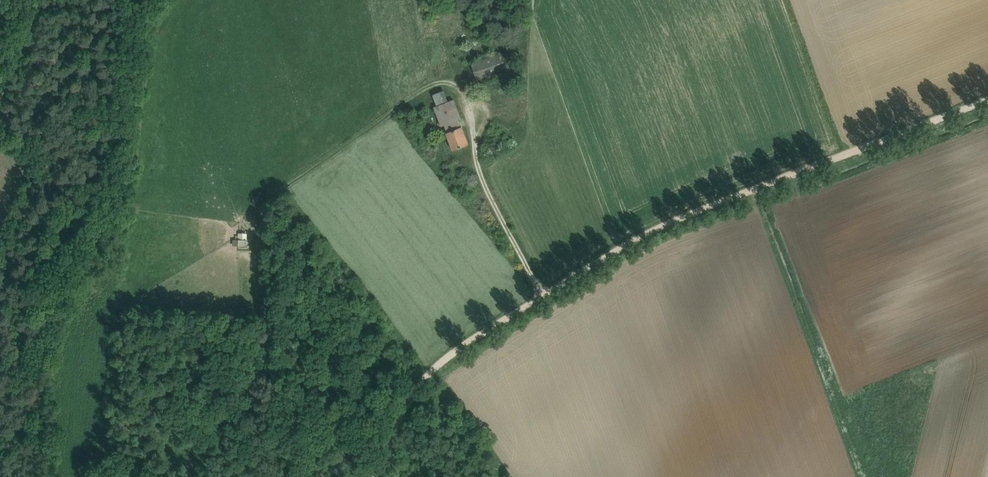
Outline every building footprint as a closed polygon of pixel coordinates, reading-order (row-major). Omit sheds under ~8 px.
[(477,79),(508,69),(503,54),(472,64),(477,79)] [(433,94),(437,105),(434,107),(441,126),(445,125),(448,132),(447,132),(453,150),(468,144),(462,126),(460,127),(458,120),(461,119),(454,99),(448,101),(444,90),(433,94)] [(239,233),(239,239),(233,239),(233,245),(247,245),(247,233),(239,233)]
